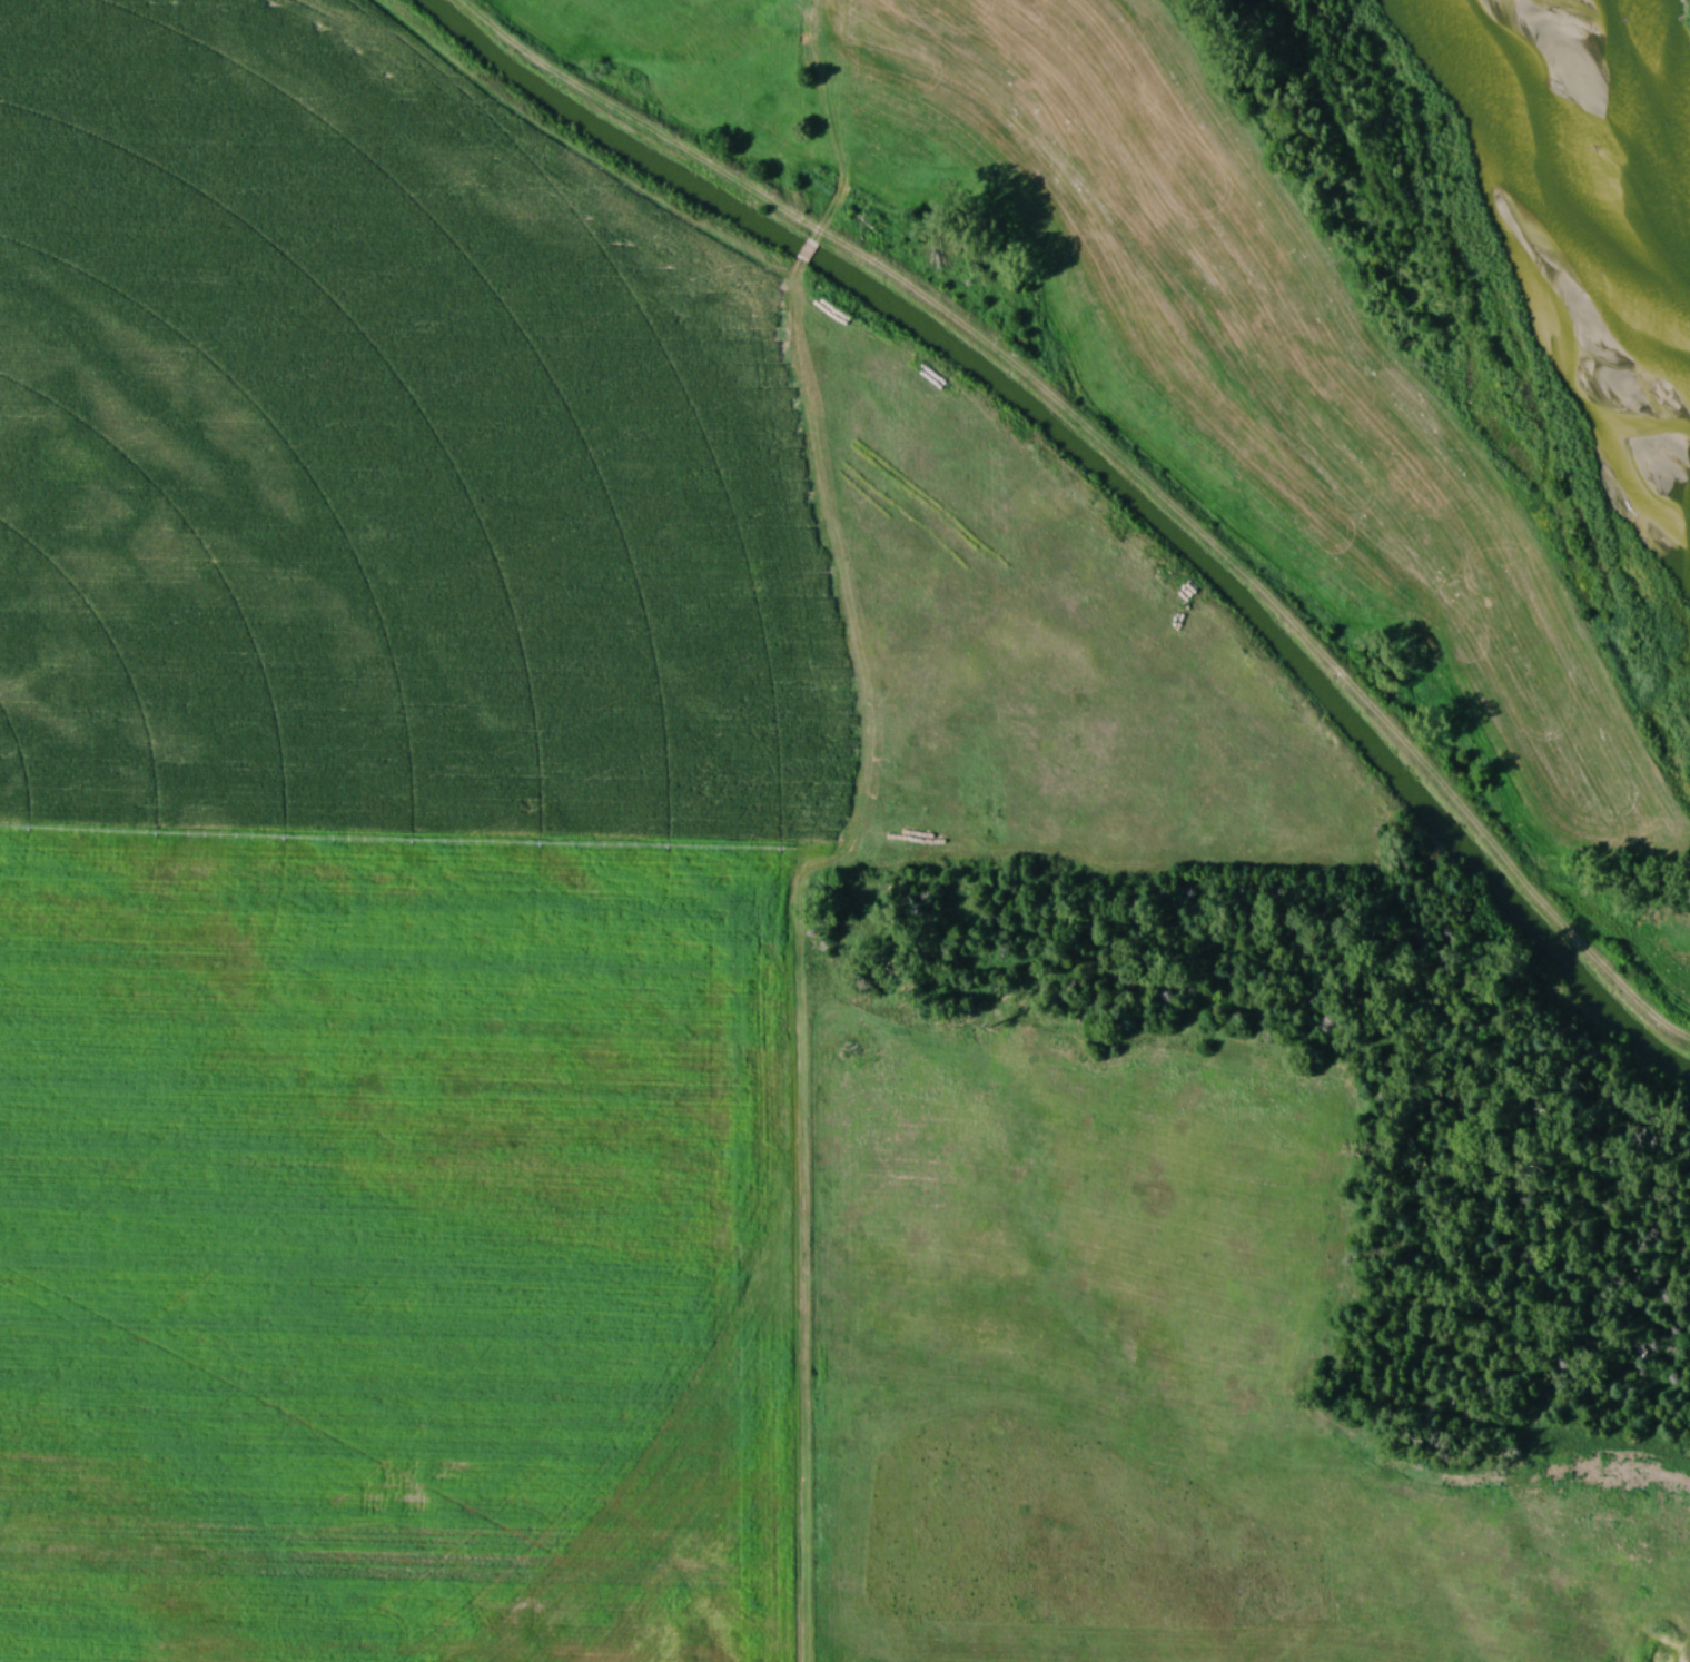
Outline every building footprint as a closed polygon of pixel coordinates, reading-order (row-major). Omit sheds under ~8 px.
[(817,244),(807,240),(799,257),(809,262),(817,244)]
